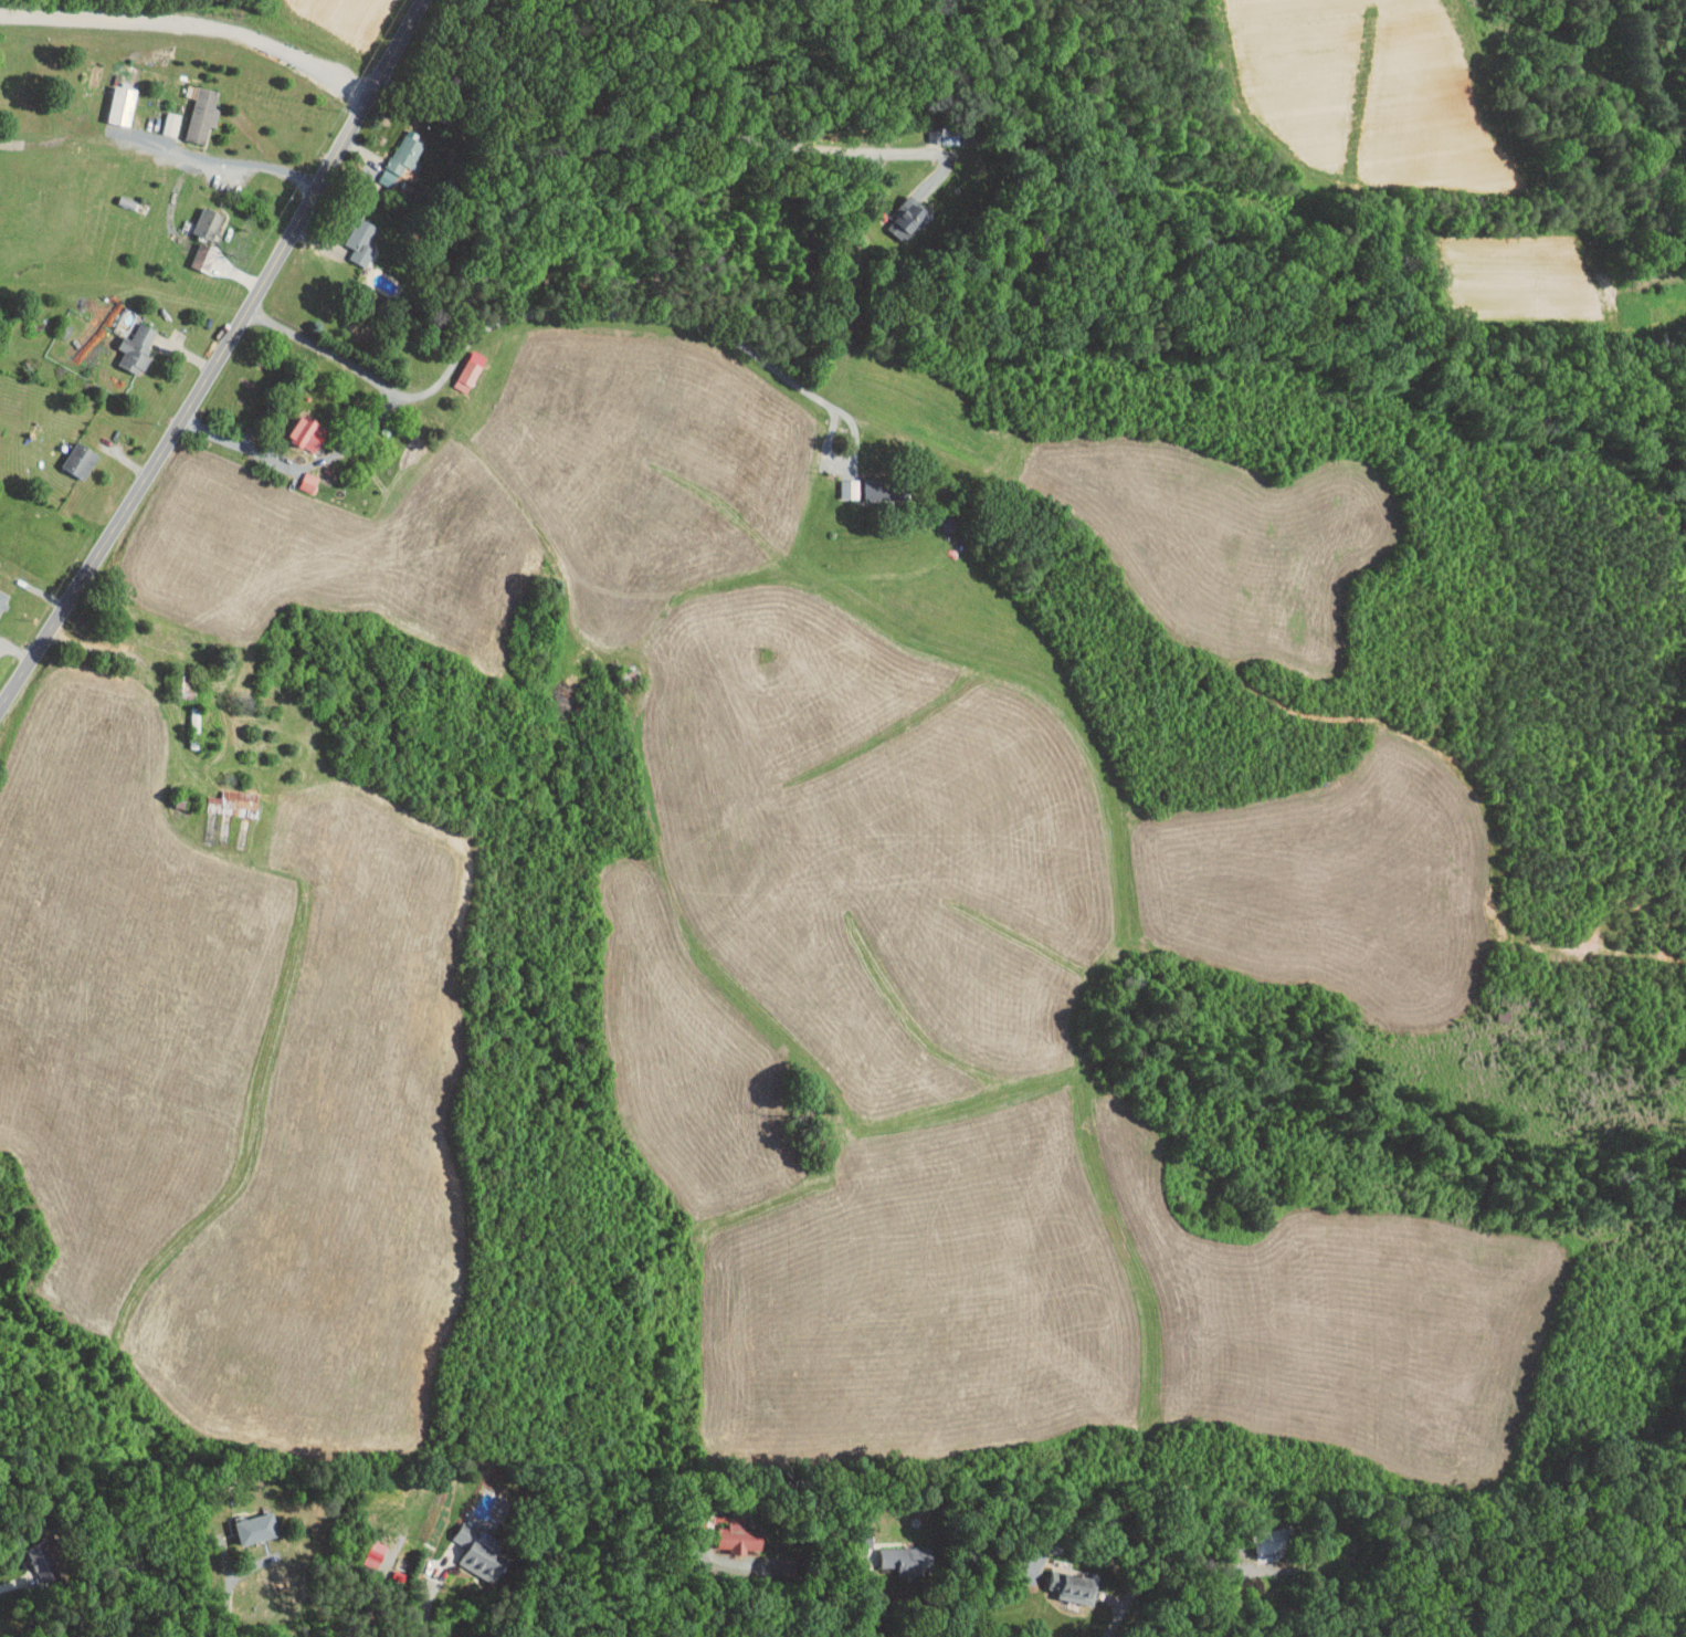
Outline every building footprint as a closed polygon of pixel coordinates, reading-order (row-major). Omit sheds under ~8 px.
[(126,79),(104,76),(99,115),(122,118),(126,79)] [(174,132),(195,137),(200,118),(206,119),(210,102),(205,100),(209,84),(187,78),(174,132)] [(151,126),(165,129),(169,107),(156,104),(151,126)] [(367,173),(379,181),(393,158),(399,161),(414,135),(396,124),(367,173)] [(874,222),(892,234),(902,220),(907,224),(920,208),(896,191),(874,222)] [(216,207),(192,199),(183,227),(188,229),(178,260),(197,266),(216,207)] [(343,241),(338,251),(353,258),(371,220),(351,210),(337,239),(343,241)] [(150,324),(130,314),(120,332),(113,328),(107,341),(114,344),(107,357),(128,367),(150,324)] [(457,387),(476,350),(463,343),(443,379),(457,387)] [(307,424),(311,416),(292,407),(280,432),(307,445),(315,428),(307,424)] [(75,473),(89,446),(65,433),(51,460),(75,473)] [(309,470),(294,465),(288,481),(303,486),(309,470)] [(831,490),(849,491),(850,473),(831,473),(831,490)] [(3,607),(0,613),(0,588),(11,595),(7,601),(10,604),(7,609),(3,607)] [(210,790),(198,790),(198,804),(246,807),(248,786),(210,784),(210,790)] [(232,1538),(270,1527),(262,1503),(225,1514),(232,1538)] [(707,1540),(719,1541),(718,1546),(736,1546),(736,1542),(754,1543),(755,1522),(733,1521),(734,1510),(716,1509),(716,1519),(708,1519),(707,1540)] [(40,1530),(17,1540),(32,1576),(55,1567),(40,1530)] [(377,1538),(362,1532),(352,1556),(367,1563),(377,1538)] [(922,1538),(865,1541),(866,1561),(886,1560),(887,1570),(924,1567),(922,1538)] [(1048,1590),(1083,1598),(1088,1572),(1039,1561),(1035,1581),(1049,1584),(1048,1590)]
